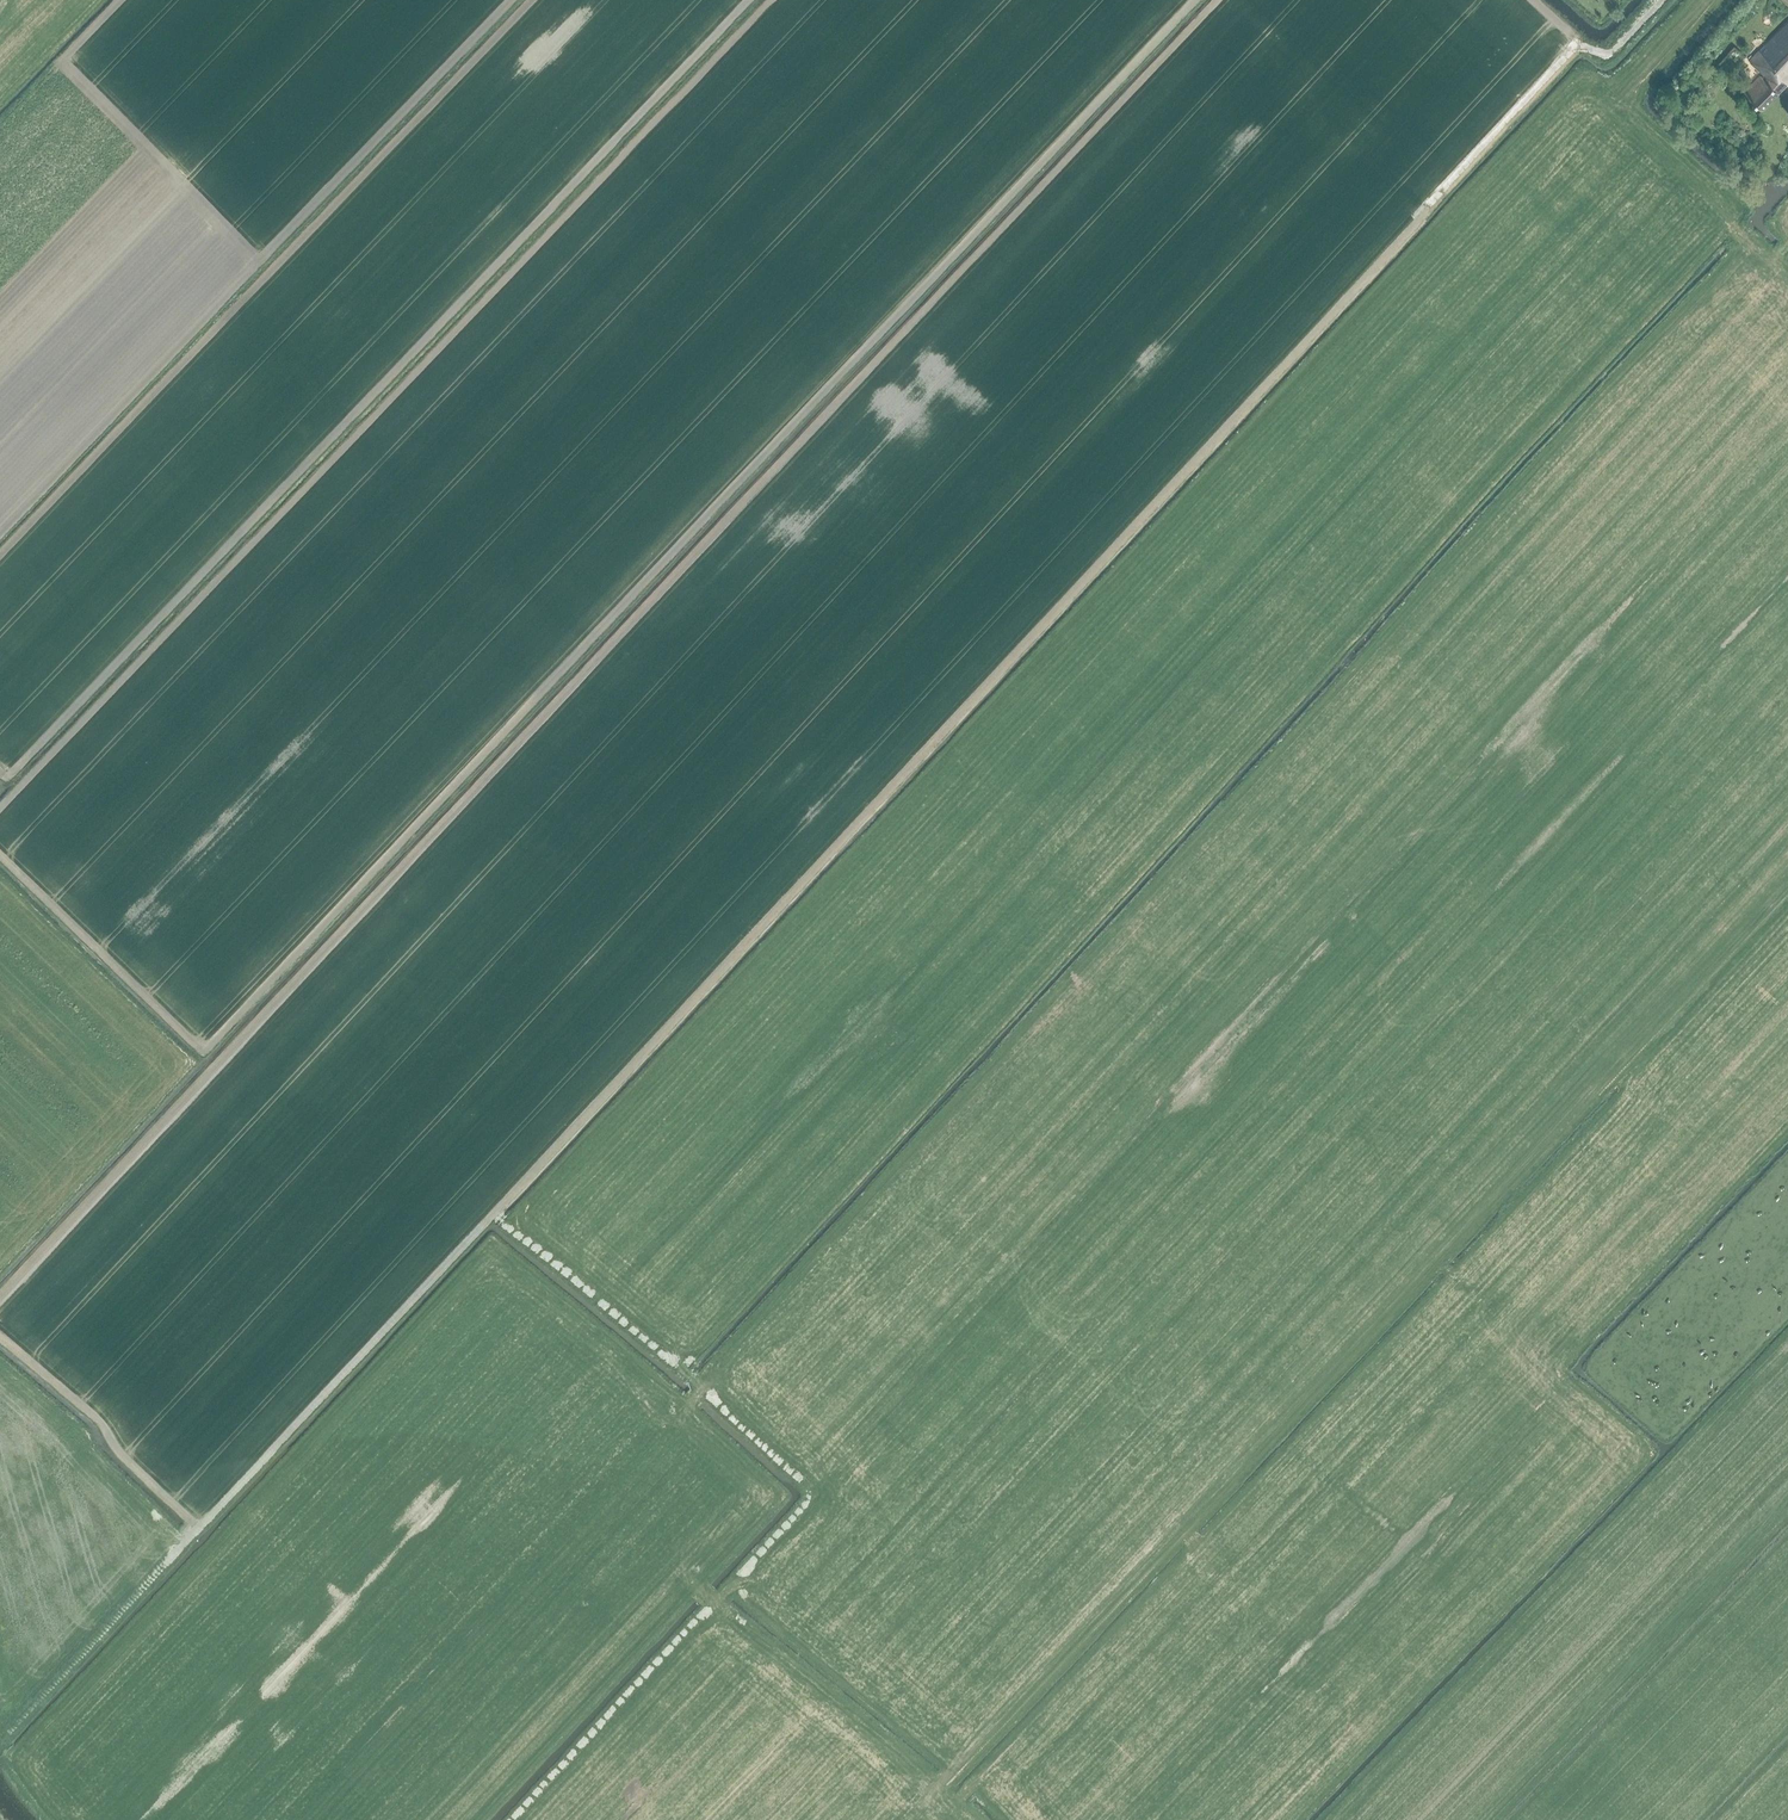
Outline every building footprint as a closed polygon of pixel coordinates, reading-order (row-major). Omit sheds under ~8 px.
[(1746,60),(1758,74),(1741,90),(1758,108),(1761,111),(1787,84),(1787,85),(1787,21),(1746,60)]
